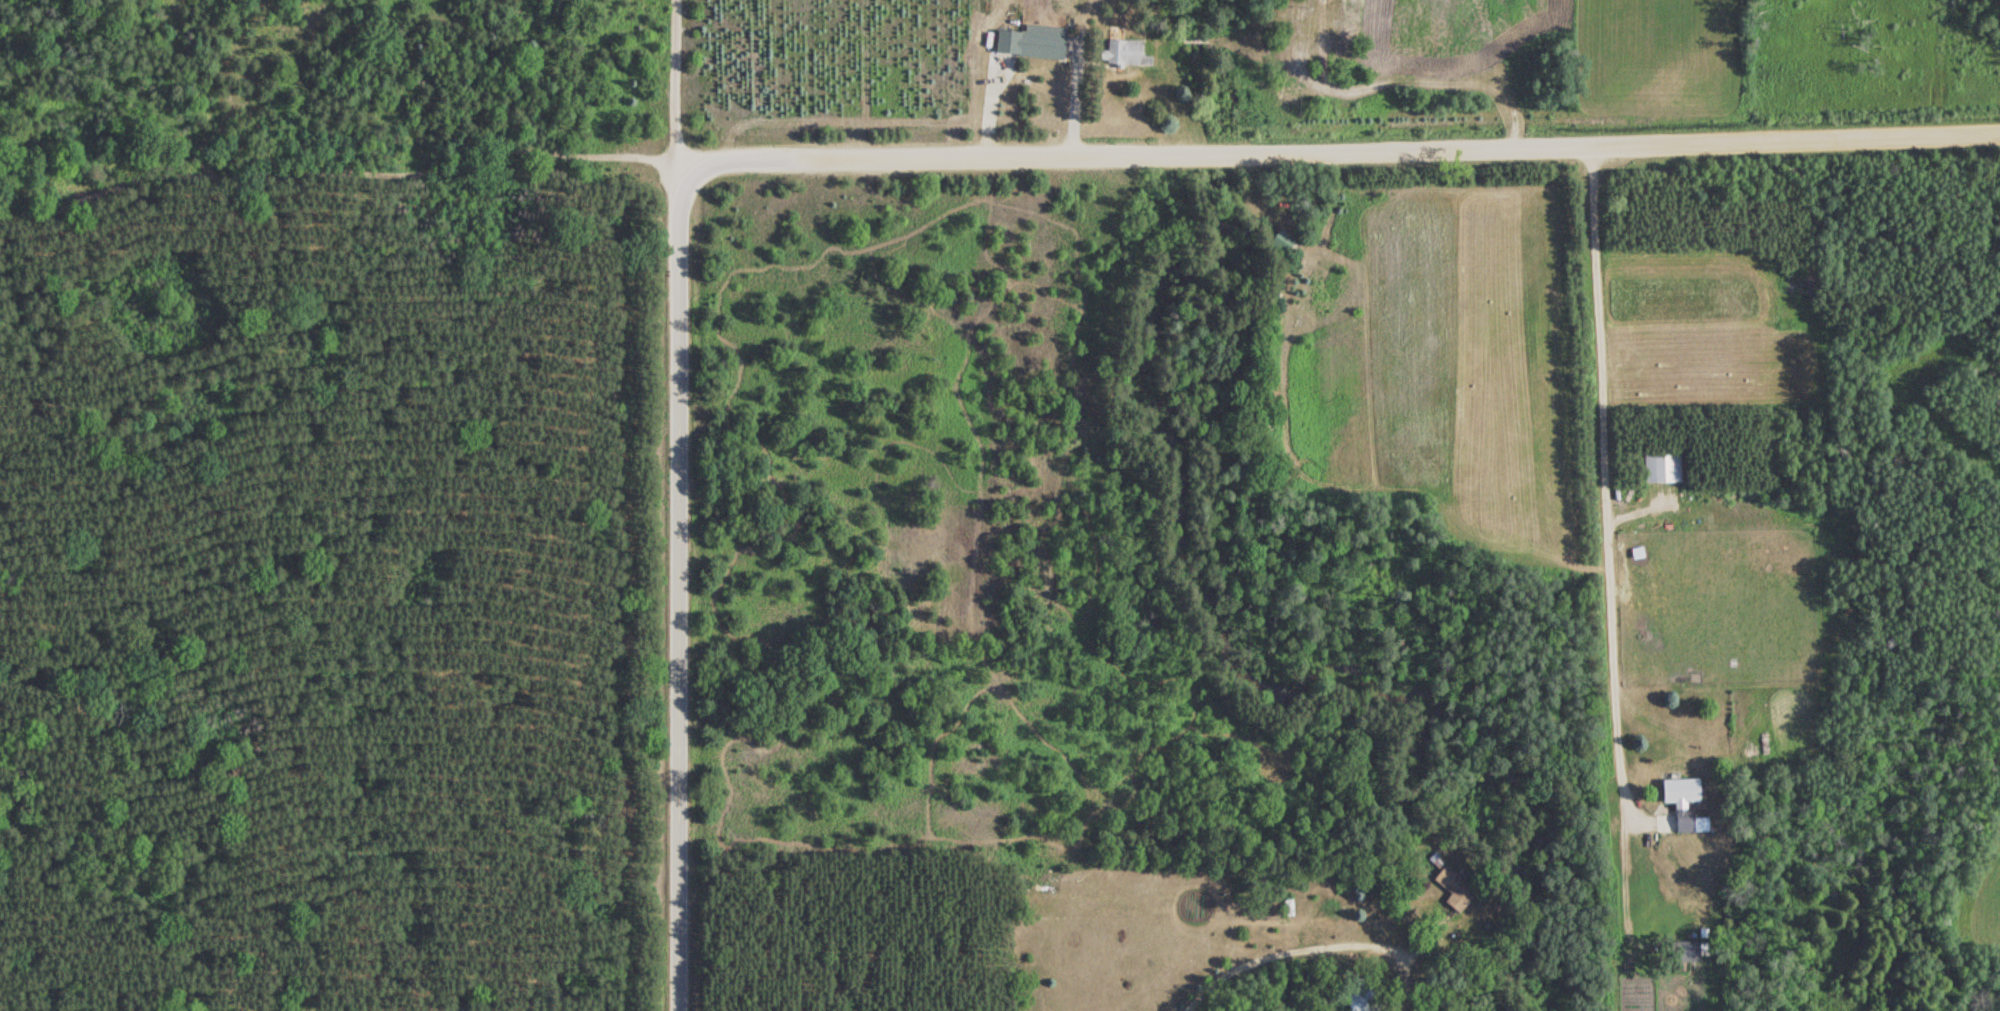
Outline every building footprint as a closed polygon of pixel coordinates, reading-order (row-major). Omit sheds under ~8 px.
[(994,30),(993,55),(1061,60),(1064,27),(1022,25),(1022,32),(994,30)] [(1137,41),(1121,40),(1121,27),(1105,27),(1105,67),(1136,67),(1137,41)] [(1641,453),(1641,483),(1678,483),(1678,453),(1641,453)] [(1706,831),(1705,817),(1690,817),(1690,802),(1697,802),(1696,778),(1659,779),(1660,803),(1668,803),(1669,817),(1655,818),(1655,832),(1706,831)] [(1434,890),(1462,908),(1473,890),(1446,872),(1434,890)] [(1706,942),(1669,943),(1669,962),(1706,961),(1706,942)] [(1347,1010),(1376,1010),(1367,975),(1340,982),(1347,1010)]
